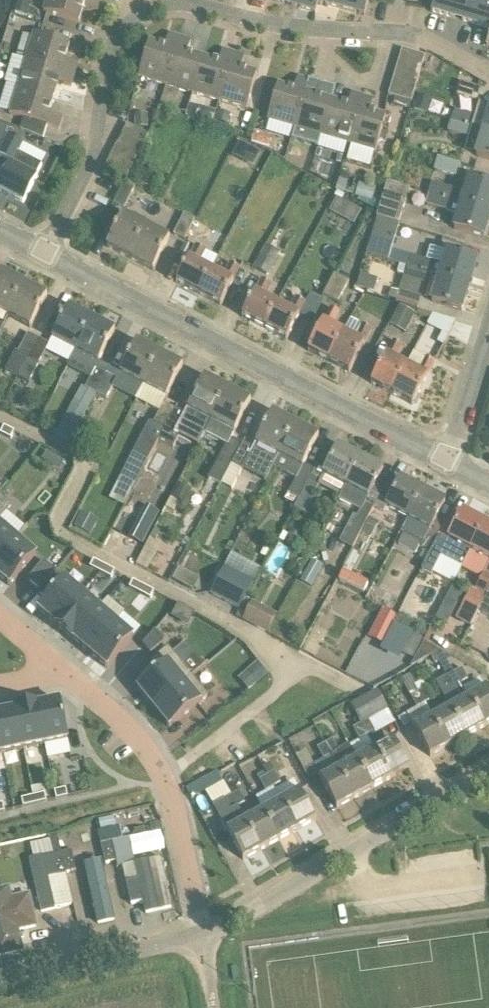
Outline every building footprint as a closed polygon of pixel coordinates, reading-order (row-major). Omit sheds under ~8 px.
[(27,17),(28,15),(34,17),(36,10),(30,8),(32,1),(30,0),(19,0),(15,13),(27,17)] [(44,13),(79,23),(84,7),(98,11),(101,0),(48,0),(44,13)] [(292,6),(316,12),(318,2),(319,0),(294,0),(292,6)] [(318,2),(342,9),(344,0),(319,0),(318,2)] [(342,9),(365,15),(369,0),(344,0),(342,9)] [(65,61),(70,44),(35,34),(27,62),(75,75),(79,64),(65,61)] [(180,38),(169,35),(165,48),(149,43),(139,78),(167,87),(180,38)] [(188,55),(192,41),(180,38),(167,87),(193,94),(203,59),(188,55)] [(220,102),(234,54),(223,50),(219,64),(203,59),(193,94),(220,102)] [(426,57),(403,50),(399,62),(422,69),(426,57)] [(245,57),(234,54),(220,102),(247,110),(258,75),(241,70),(245,57)] [(59,83),(72,87),(75,75),(27,62),(13,57),(6,83),(20,88),(20,89),(54,99),(59,83)] [(422,69),(399,62),(396,73),(419,80),(422,69)] [(419,80),(396,73),(392,85),(415,92),(419,80)] [(309,81),(298,78),(294,91),(278,86),(268,122),(295,130),(309,81)] [(323,138),(333,102),(317,98),(321,84),(309,81),(295,130),(323,138)] [(461,83),(457,96),(478,103),(482,90),(461,83)] [(415,92),(392,85),(389,96),(412,103),(415,92)] [(20,89),(18,94),(12,115),(12,116),(59,130),(63,118),(49,114),(54,99),(20,89)] [(363,97),(352,93),(348,107),(333,102),(323,138),(350,146),(363,97)] [(418,95),(413,110),(427,115),(432,100),(418,95)] [(387,118),(370,113),(374,100),(363,97),(350,146),(376,154),(387,118)] [(216,112),(200,107),(196,118),(213,123),(216,112)] [(232,115),(218,111),(215,122),(229,125),(232,115)] [(456,113),(453,122),(488,133),(488,119),(488,122),(456,113)] [(135,115),(135,129),(149,128),(148,115),(135,115)] [(453,122),(449,133),(480,143),(476,156),(488,160),(488,133),(453,122)] [(123,136),(144,147),(149,136),(128,125),(123,136)] [(272,139),(254,134),(252,142),(269,147),(272,139)] [(24,143),(10,135),(0,155),(13,162),(0,187),(0,192),(24,204),(36,179),(35,179),(42,166),(19,153),(24,143)] [(106,168),(127,179),(139,157),(144,147),(123,136),(117,146),(106,168)] [(461,165),(439,159),(435,172),(457,179),(461,165)] [(469,180),(462,205),(488,213),(488,186),(469,180)] [(377,218),(377,219),(399,225),(407,200),(403,199),(406,189),(387,183),(377,218)] [(135,189),(124,184),(114,204),(125,210),(135,189)] [(376,189),(364,185),(360,199),(373,202),(376,189)] [(453,192),(434,186),(431,196),(450,202),(453,192)] [(462,205),(450,202),(431,196),(428,206),(446,212),(459,215),(455,229),(484,238),(485,238),(484,237),(488,220),(488,213),(462,205)] [(340,217),(341,217),(349,203),(347,203),(338,198),(331,212),(340,217)] [(196,220),(185,214),(175,235),(185,240),(196,220)] [(131,259),(147,228),(124,216),(107,247),(131,259)] [(367,256),(388,263),(400,225),(399,225),(377,219),(367,256)] [(170,240),(147,228),(131,259),(154,271),(170,240)] [(199,295),(212,270),(200,264),(206,251),(197,246),(177,283),(199,295)] [(280,253),(267,247),(255,269),(267,276),(280,253)] [(429,274),(441,277),(469,286),(476,262),(477,263),(477,261),(448,252),(444,267),(411,257),(410,259),(407,267),(429,274)] [(241,269),(231,264),(224,276),(212,270),(199,295),(221,307),(241,269)] [(398,274),(405,276),(407,267),(401,265),(398,274)] [(429,274),(407,267),(405,276),(405,278),(427,285),(429,274)] [(8,317),(9,316),(24,285),(1,273),(0,276),(0,314),(8,317)] [(374,274),(360,279),(365,293),(379,287),(374,274)] [(349,283),(334,276),(323,297),(338,304),(349,283)] [(469,286),(441,277),(437,288),(433,302),(462,311),(463,310),(462,310),(469,286)] [(278,304),(266,298),(272,285),(262,280),(243,317),(265,329),(278,304)] [(9,316),(8,317),(31,330),(32,328),(48,297),(24,285),(9,316)] [(389,299),(397,301),(399,293),(392,290),(389,299)] [(397,301),(396,302),(403,304),(417,309),(421,298),(399,292),(399,293),(397,301)] [(278,304),(265,329),(287,341),(307,303),(296,298),(289,310),(278,304)] [(401,308),(414,314),(417,309),(403,304),(401,308)] [(415,315),(414,314),(401,308),(400,307),(390,326),(405,334),(415,315)] [(53,339),(52,341),(76,353),(76,351),(92,320),(69,308),(53,339)] [(332,328),(340,313),(331,309),(309,352),(330,363),(346,335),(332,328)] [(456,323),(433,316),(428,326),(443,333),(437,344),(443,347),(456,323)] [(69,365),(68,368),(91,380),(92,377),(96,369),(106,374),(107,375),(110,369),(109,368),(99,363),(115,332),(92,320),(76,351),(76,353),(70,364),(69,365)] [(373,330),(364,325),(356,340),(346,335),(330,363),(350,373),(373,330)] [(17,352),(7,371),(18,377),(19,378),(29,360),(39,340),(29,334),(19,353),(17,352)] [(29,360),(19,378),(30,383),(46,352),(50,345),(39,340),(29,360)] [(395,361),(402,347),(393,342),(372,384),(392,395),(407,366),(395,361)] [(121,375),(120,376),(143,387),(144,387),(160,355),(159,355),(137,343),(122,372),(121,373),(121,375)] [(160,355),(144,387),(167,399),(183,367),(160,355)] [(407,366),(392,395),(413,406),(435,363),(425,359),(418,372),(407,366)] [(107,375),(97,394),(107,400),(113,389),(118,380),(120,376),(121,375),(121,373),(111,368),(110,369),(107,375)] [(91,380),(86,389),(97,394),(107,375),(106,374),(96,369),(92,377),(91,380)] [(205,379),(189,410),(211,422),(226,394),(228,390),(205,379)] [(211,422),(206,432),(207,432),(206,434),(227,445),(209,479),(222,486),(233,466),(233,465),(244,445),(232,439),(233,438),(251,402),(228,390),(226,394),(211,422)] [(150,424),(126,470),(140,478),(159,441),(175,409),(164,404),(159,413),(154,425),(150,424)] [(130,407),(102,474),(118,481),(146,413),(130,407)] [(175,409),(159,441),(174,448),(180,437),(176,434),(186,415),(175,409)] [(273,414),(256,445),(278,457),(295,425),(273,414)] [(68,416),(57,437),(71,444),(82,423),(68,416)] [(278,457),(272,468),(296,480),(289,494),(286,501),(297,506),(300,499),(315,471),(304,466),(305,465),(319,438),(295,425),(278,457)] [(5,428),(2,435),(11,439),(15,433),(5,428)] [(233,465),(233,466),(243,471),(254,450),(244,444),(244,445),(233,465)] [(297,506),(295,509),(305,515),(319,487),(340,498),(341,496),(345,487),(360,459),(339,448),(337,452),(327,448),(315,471),(300,499),(297,506)] [(48,452),(43,461),(51,466),(57,457),(48,452)] [(340,498),(338,502),(360,514),(357,519),(354,517),(340,544),(352,550),(353,549),(366,524),(374,509),(383,491),(375,487),(384,471),(360,459),(345,487),(341,496),(340,498)] [(383,491),(374,509),(383,514),(386,509),(407,520),(412,510),(422,491),(401,480),(393,496),(383,491)] [(180,484),(173,498),(185,504),(192,490),(180,484)] [(403,535),(398,545),(416,555),(421,546),(423,547),(422,548),(431,553),(446,524),(437,519),(446,503),(422,491),(412,510),(407,520),(408,520),(403,530),(401,534),(403,535)] [(82,512),(75,526),(90,534),(98,521),(82,512)] [(431,553),(422,571),(432,576),(441,558),(463,569),(470,553),(469,553),(484,523),(463,513),(455,528),(446,524),(431,553)] [(370,518),(363,533),(371,537),(379,523),(370,518)] [(457,619),(472,627),(479,612),(488,593),(488,526),(484,523),(469,553),(470,553),(463,569),(482,579),(475,591),(472,590),(457,619)] [(18,539),(17,539),(0,524),(0,560),(18,539)] [(294,529),(289,535),(291,542),(298,543),(303,538),(301,531),(294,529)] [(0,560),(0,578),(10,587),(37,556),(18,540),(18,539),(0,560)] [(270,551),(264,548),(260,556),(266,559),(270,551)] [(314,560),(302,581),(312,587),(324,566),(314,560)] [(94,561),(91,568),(101,574),(105,566),(94,561)] [(44,562),(28,580),(40,590),(56,572),(44,562)] [(105,566),(101,574),(112,579),(115,572),(105,566)] [(180,568),(173,581),(186,588),(193,576),(180,568)] [(225,568),(211,594),(241,609),(254,583),(225,568)] [(342,572),(338,581),(340,582),(364,594),(368,585),(368,584),(342,572)] [(66,580),(40,611),(57,626),(83,595),(66,580)] [(134,582),(130,589),(141,594),(145,587),(134,582)] [(145,587),(141,594),(151,600),(155,593),(145,587)] [(479,612),(488,618),(488,593),(479,612)] [(57,626),(73,641),(74,640),(100,609),(83,595),(57,626)] [(254,603),(244,621),(268,634),(278,615),(254,603)] [(100,609),(74,640),(87,651),(91,655),(93,652),(117,624),(100,609)] [(383,611),(369,639),(385,647),(400,619),(383,611)] [(93,652),(91,655),(95,658),(108,669),(134,638),(117,624),(93,652)] [(155,631),(143,646),(151,655),(165,643),(155,631)] [(412,635),(402,654),(413,660),(423,641),(412,635)] [(158,673),(138,690),(154,709),(193,677),(169,648),(150,664),(158,673)] [(441,652),(431,657),(436,665),(440,663),(445,660),(446,659),(442,652),(441,652)] [(258,663),(249,671),(258,683),(268,675),(258,663)] [(463,669),(454,673),(461,685),(461,684),(469,680),(463,669)] [(454,673),(437,683),(443,694),(451,708),(467,737),(485,728),(469,698),(468,699),(461,685),(454,673)] [(418,709),(408,715),(412,724),(415,728),(431,757),(449,747),(433,718),(426,704),(420,693),(419,693),(410,676),(402,680),(411,697),(418,709)] [(193,677),(154,709),(170,729),(209,697),(193,677)] [(469,698),(485,728),(488,725),(488,692),(487,688),(469,698)] [(426,689),(420,693),(426,704),(433,700),(426,689)] [(378,691),(351,706),(361,725),(362,725),(368,736),(375,732),(369,720),(388,710),(378,691)] [(38,707),(37,707),(46,746),(68,741),(60,702),(38,707)] [(38,706),(16,710),(16,711),(24,750),(46,746),(37,707),(38,707),(38,706)] [(433,718),(449,747),(467,737),(451,708),(433,718)] [(0,714),(0,739),(3,755),(24,750),(16,711),(0,714)] [(360,740),(350,746),(358,760),(373,789),(392,779),(376,750),(368,736),(362,725),(361,725),(354,729),(360,740)] [(376,750),(392,779),(410,769),(394,740),(376,750)] [(333,741),(326,745),(331,755),(332,755),(339,769),(339,770),(355,799),(373,789),(358,760),(350,746),(349,745),(339,751),(333,741)] [(326,745),(318,749),(323,759),(331,755),(326,745)] [(271,764),(264,768),(268,776),(275,773),(271,764)] [(339,770),(321,780),(337,809),(355,799),(339,770)] [(214,787),(224,782),(219,773),(218,774),(211,778),(210,779),(205,781),(208,787),(213,784),(214,787)] [(258,776),(260,781),(267,777),(265,773),(258,776)] [(275,773),(268,776),(274,787),(281,783),(275,773)] [(267,777),(260,781),(266,792),(274,788),(274,787),(268,776),(267,777)] [(66,789),(55,792),(57,800),(68,797),(66,789)] [(300,791),(282,801),(298,831),(316,821),(300,791)] [(240,792),(232,796),(238,807),(246,803),(240,792)] [(45,794),(34,797),(36,805),(47,802),(45,794)] [(226,814),(220,818),(228,831),(244,861),(262,851),(246,821),(238,807),(232,796),(224,800),(231,812),(226,814)] [(34,797),(22,800),(24,808),(36,805),(34,797)] [(282,801),(264,811),(280,841),(298,831),(282,801)] [(264,811),(246,821),(262,851),(280,841),(264,811)] [(116,816),(100,819),(102,829),(118,826),(116,816)] [(161,823),(150,825),(152,834),(163,831),(161,823)] [(161,859),(134,863),(130,838),(121,839),(119,828),(98,831),(100,842),(112,840),(117,865),(122,864),(129,905),(142,903),(144,913),(170,909),(161,859)] [(57,833),(49,835),(50,839),(54,856),(62,854),(57,833)] [(101,844),(105,864),(106,864),(115,862),(111,842),(101,844)] [(72,852),(63,854),(68,873),(68,874),(77,872),(72,852)] [(62,854),(54,856),(58,875),(68,873),(63,854),(62,854)] [(104,861),(86,863),(93,923),(111,920),(104,861)] [(0,890),(0,956),(13,953),(11,943),(20,941),(18,930),(36,926),(29,895),(11,899),(9,888),(0,890)]
